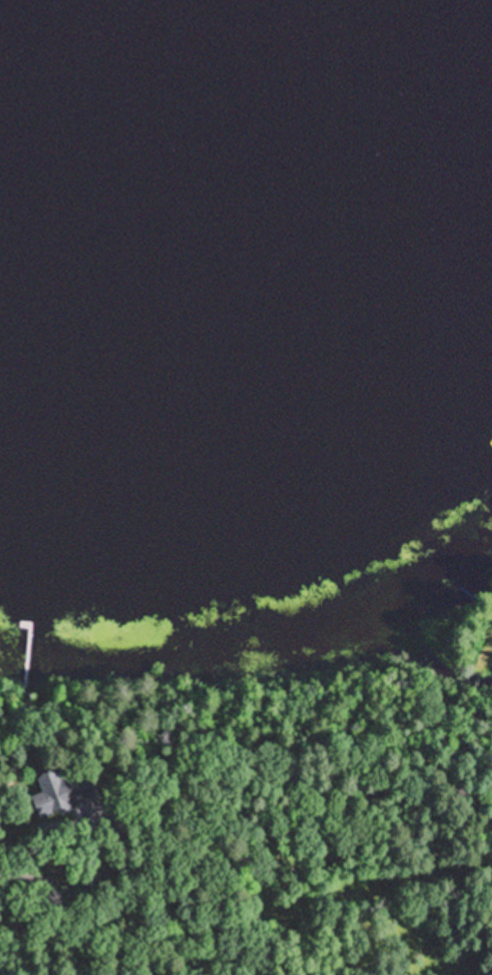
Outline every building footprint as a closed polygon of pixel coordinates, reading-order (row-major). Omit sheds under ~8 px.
[(95,798),(87,773),(61,781),(57,770),(37,777),(43,795),(36,797),(42,816),(95,798)]
